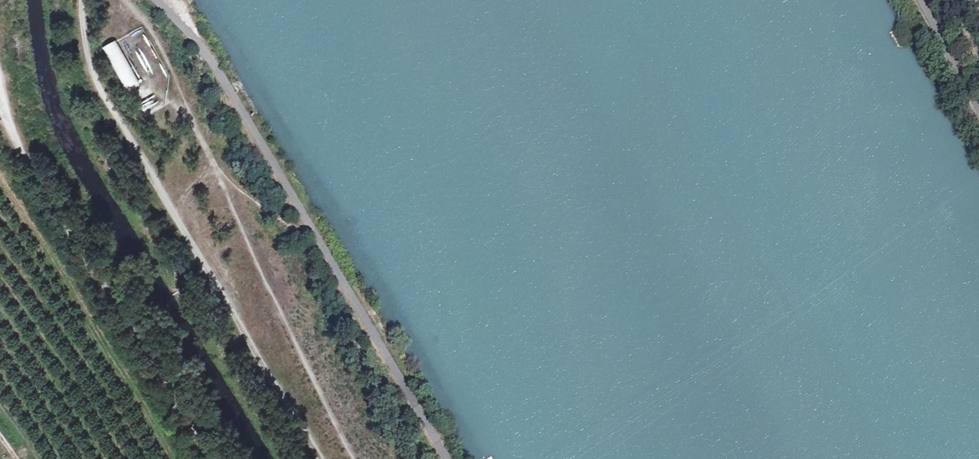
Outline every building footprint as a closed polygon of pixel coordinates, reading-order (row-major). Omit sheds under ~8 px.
[(116,42),(103,49),(126,89),(139,82),(116,42)]
